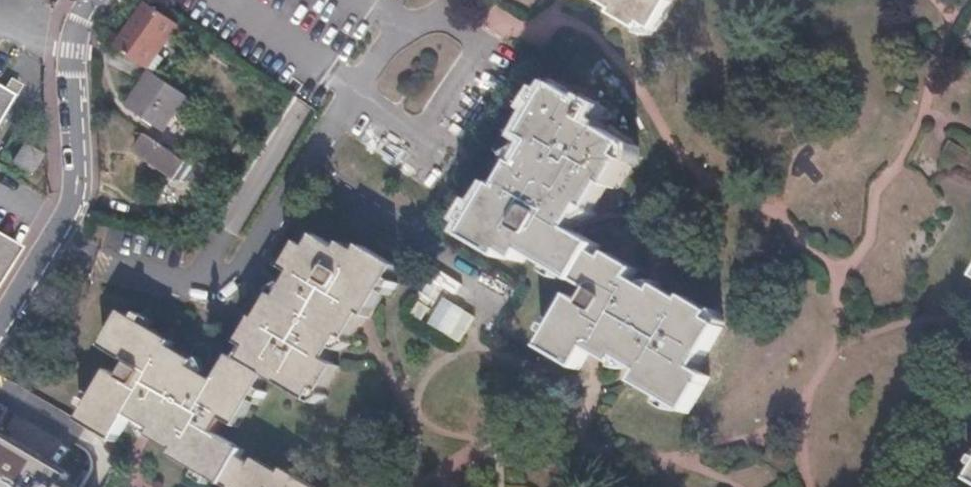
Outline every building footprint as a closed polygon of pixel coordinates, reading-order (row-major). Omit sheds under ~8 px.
[(617,7),(614,13),(639,27),(642,22),(655,29),(672,0),(604,0),(617,7)] [(152,72),(154,74),(164,58),(157,52),(176,23),(146,3),(116,48),(152,72)] [(652,35),(655,29),(642,22),(639,27),(639,34),(652,35)] [(915,49),(921,53),(928,41),(923,38),(915,49)] [(154,74),(152,72),(127,107),(161,131),(187,96),(154,74)] [(292,97),(293,95),(299,85),(290,79),(283,89),(282,90),(292,97)] [(890,92),(897,95),(903,85),(897,81),(890,92)] [(4,92),(13,97),(19,87),(10,82),(4,92)] [(592,346),(616,360),(619,355),(632,362),(645,370),(638,381),(664,396),(676,403),(689,410),(709,376),(696,369),(722,325),(710,318),(713,312),(688,297),(685,303),(659,287),(656,292),(645,286),(632,278),(637,269),(612,254),(609,259),(606,265),(592,257),(596,251),(600,244),(573,229),(581,217),(588,205),(594,209),(609,184),(613,187),(628,162),(622,159),(630,146),(604,131),(592,123),(599,112),(559,88),(552,99),(545,111),(530,137),(540,143),(533,154),(525,168),(520,164),(505,189),(501,186),(485,211),(479,223),(471,236),(505,257),(508,252),(523,261),(530,250),(555,265),(568,273),(597,290),(588,304),(576,297),(559,323),(553,334),(545,346),(580,367),(587,354),(592,346)] [(13,97),(4,92),(0,90),(0,119),(13,97)] [(539,107),(545,111),(552,99),(546,95),(539,107)] [(205,191),(213,179),(145,134),(135,150),(184,183),(187,179),(205,191)] [(942,152),(964,166),(970,154),(949,141),(942,152)] [(24,145),(13,161),(31,172),(42,156),(24,145)] [(622,159),(628,162),(633,161),(633,148),(630,146),(622,159)] [(519,158),(520,164),(525,168),(533,154),(530,152),(519,158)] [(588,205),(581,217),(586,220),(596,214),(594,209),(588,205)] [(473,220),(479,223),(485,211),(480,208),(473,220)] [(316,232),(308,245),(312,247),(320,234),(316,232)] [(255,399),(262,387),(270,374),(312,399),(319,388),(325,391),(339,366),(329,360),(336,349),(343,335),(349,338),(363,314),(368,317),(369,315),(384,290),(391,278),(399,266),(364,245),(361,250),(347,241),(343,248),(320,234),(312,247),(308,245),(303,242),(287,268),(295,273),(288,285),(281,297),(275,293),(259,319),(257,318),(242,343),(246,346),(253,349),(246,362),(239,358),(232,353),(218,378),(206,372),(194,365),(198,358),(173,343),(175,340),(150,325),(138,318),(126,311),(105,346),(133,363),(125,377),(111,369),(95,396),(89,407),(81,420),(116,440),(131,415),(143,422),(155,429),(152,434),(177,449),(174,455),(200,470),(213,478),(229,486),(317,486),(285,469),(282,473),(257,458),(254,463),(251,470),(238,462),(242,455),(246,449),(218,432),(226,418),(239,426),(255,399)] [(17,247),(0,237),(0,275),(17,247)] [(606,265),(609,259),(596,251),(592,257),(606,265)] [(791,256),(782,270),(792,276),(800,261),(791,256)] [(564,279),(568,273),(555,265),(551,271),(564,279)] [(391,278),(384,290),(390,294),(397,282),(391,278)] [(656,292),(659,287),(659,281),(648,281),(645,286),(656,292)] [(274,289),(275,293),(281,297),(288,285),(283,283),(274,289)] [(710,318),(722,325),(724,321),(717,310),(713,312),(710,318)] [(138,318),(150,325),(153,320),(141,313),(138,318)] [(546,330),(553,334),(559,323),(554,319),(546,330)] [(343,335),(336,349),(340,352),(351,343),(349,338),(343,335)] [(246,346),(239,358),(246,362),(253,349),(246,346)] [(628,368),(632,362),(619,355),(616,360),(618,366),(623,367),(628,368)] [(194,365),(206,372),(209,367),(201,357),(198,358),(194,365)] [(262,387),(255,399),(259,402),(266,390),(262,387)] [(319,388),(312,399),(316,402),(325,397),(325,392),(325,391),(319,388)] [(83,403),(89,407),(95,396),(89,392),(83,403)] [(676,403),(664,396),(660,403),(673,410),(676,403)] [(149,436),(152,434),(155,429),(143,422),(141,426),(149,436)] [(0,443),(0,486),(79,486),(0,443)] [(251,470),(254,463),(242,455),(238,462),(251,470)] [(210,483),(213,478),(200,470),(197,475),(210,483)]
